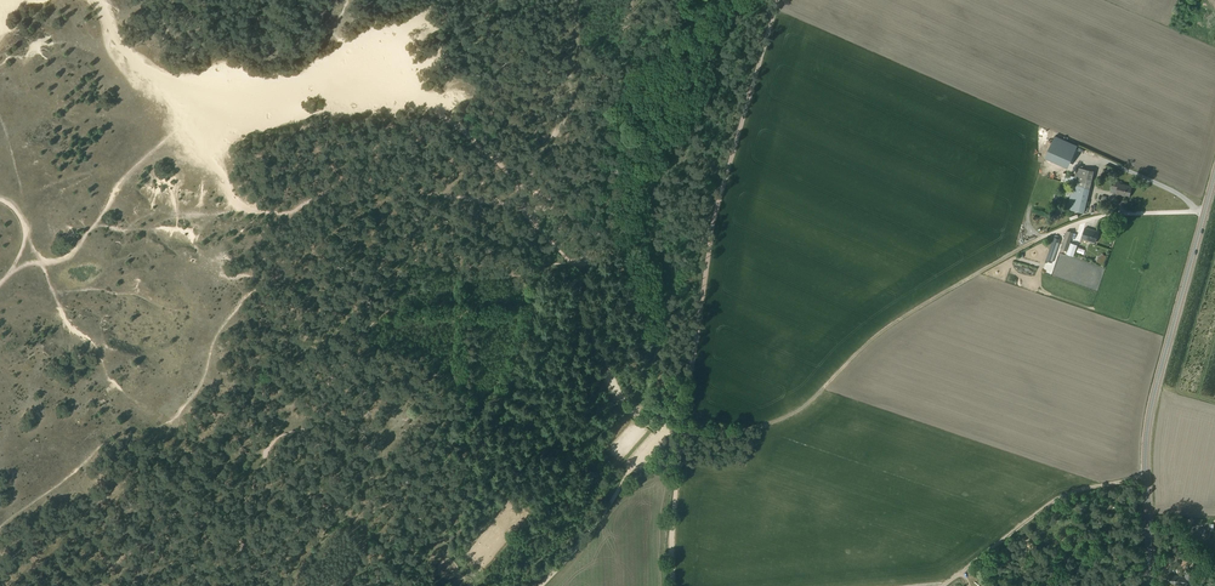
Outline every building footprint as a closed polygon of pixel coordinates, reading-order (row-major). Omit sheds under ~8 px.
[(1070,162),(1077,145),(1055,136),(1047,152),(1070,162)] [(1077,168),(1067,209),(1084,213),(1093,171),(1077,168)] [(1113,182),(1112,187),(1117,189),(1116,193),(1129,196),(1131,186),(1119,183),(1113,182)] [(1085,228),(1082,239),(1095,243),(1098,232),(1085,228)] [(1067,231),(1061,249),(1067,251),(1073,233),(1067,231)] [(1048,257),(1045,256),(1044,259),(1050,261),(1058,237),(1052,236),(1051,237),(1054,238),(1048,257)] [(1032,258),(1024,255),(1022,261),(1030,264),(1032,258)] [(1072,509),(1061,513),(1062,517),(1074,514),(1072,509)] [(1206,572),(1214,574),(1214,559),(1210,558),(1206,572)] [(1170,584),(1180,585),(1196,585),(1197,573),(1187,572),(1186,577),(1171,575),(1170,584)]
